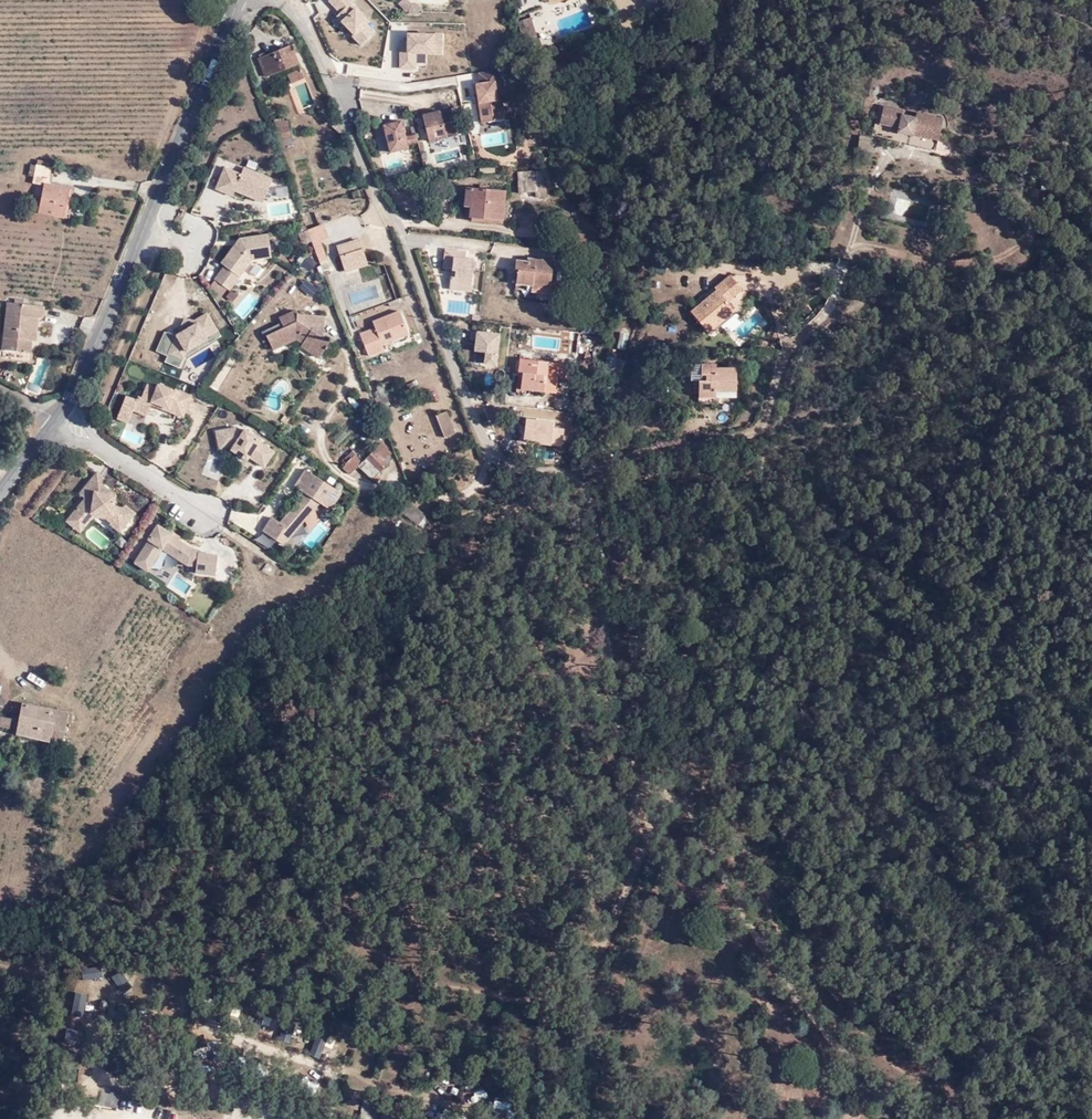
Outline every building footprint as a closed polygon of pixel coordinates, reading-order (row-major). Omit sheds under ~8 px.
[(351,0),(328,0),(339,11),(335,15),(352,33),(350,35),(360,45),(376,30),(369,23),(371,20),(351,0)] [(405,12),(409,12),(415,12),(416,2),(410,3),(407,0),(397,0),(395,2),(405,12)] [(313,17),(320,15),(316,1),(309,3),(313,17)] [(524,17),(513,22),(520,40),(531,35),(525,19),(524,17)] [(444,32),(407,31),(408,51),(399,51),(399,69),(418,69),(417,53),(445,53),(444,32)] [(259,55),(266,72),(298,60),(291,43),(259,55)] [(301,67),(286,73),(289,80),(303,74),(301,67)] [(506,118),(498,69),(477,72),(479,81),(473,82),(480,122),(506,118)] [(910,130),(936,136),(941,114),(915,108),(914,113),(901,110),(902,106),(882,101),(877,120),(897,125),(897,128),(910,131),(910,130)] [(457,134),(451,106),(422,113),(429,141),(457,134)] [(483,133),(506,129),(504,119),(482,123),(483,133)] [(406,151),(399,124),(382,128),(388,155),(406,151)] [(408,130),(409,144),(417,143),(415,129),(408,130)] [(857,132),(856,148),(873,149),(875,134),(857,132)] [(414,167),(424,165),(420,145),(411,147),(414,167)] [(33,178),(47,182),(51,162),(37,159),(36,163),(36,165),(29,164),(27,175),(33,176),(33,178)] [(348,164),(341,169),(349,184),(357,180),(348,164)] [(241,173),(225,166),(214,189),(233,197),(236,191),(263,203),(274,177),(244,165),(241,173)] [(514,171),(514,180),(540,178),(537,169),(514,171)] [(540,178),(514,180),(516,191),(532,190),(533,196),(543,195),(543,187),(540,183),(540,178)] [(42,185),(36,214),(60,219),(66,190),(46,186),(42,185)] [(500,212),(503,189),(462,186),(461,203),(463,204),(462,214),(467,214),(468,208),(500,212)] [(500,218),(500,212),(468,208),(467,214),(500,218)] [(321,221),(307,227),(311,241),(318,239),(326,235),(321,221)] [(329,237),(334,236),(332,222),(326,223),(329,237)] [(929,227),(927,233),(933,235),(936,224),(930,223),(929,227)] [(915,231),(927,233),(929,227),(917,224),(915,231)] [(268,231),(239,236),(221,260),(224,262),(214,276),(229,287),(252,257),(271,255),(268,231)] [(356,235),(343,241),(346,249),(338,252),(344,268),(366,259),(356,235)] [(318,239),(311,241),(313,248),(319,262),(325,259),(318,239)] [(334,244),(338,252),(346,249),(343,241),(334,244)] [(453,274),(449,274),(447,286),(467,289),(471,265),(463,264),(464,256),(465,250),(442,247),(440,265),(449,267),(454,267),(453,274)] [(515,267),(514,281),(532,283),(532,279),(549,281),(551,258),(514,254),(512,267),(515,267)] [(472,257),(464,256),(463,264),(471,265),(472,257)] [(299,262),(303,272),(316,267),(313,257),(299,262)] [(325,259),(319,262),(322,270),(329,268),(325,259)] [(732,307),(725,298),(720,292),(726,287),(731,293),(739,287),(728,271),(712,283),(714,287),(688,307),(705,327),(732,307)] [(548,290),(549,281),(532,279),(532,283),(514,281),(514,286),(548,290)] [(725,298),(731,293),(726,287),(720,292),(725,298)] [(395,296),(386,299),(387,303),(402,298),(400,294),(395,296)] [(14,299),(9,298),(3,347),(30,350),(32,338),(30,338),(31,329),(36,330),(38,314),(43,314),(45,303),(24,300),(14,299)] [(274,318),(279,327),(263,335),(269,349),(291,338),(297,342),(296,344),(314,356),(324,340),(309,329),(310,326),(319,327),(319,313),(294,312),(292,309),(274,318)] [(409,334),(399,310),(373,320),(375,326),(358,333),(369,357),(386,350),(383,344),(409,334)] [(220,330),(208,311),(194,320),(184,317),(176,335),(165,330),(155,350),(168,355),(164,362),(180,369),(189,349),(220,330)] [(499,365),(500,331),(476,331),(475,364),(499,365)] [(555,390),(556,375),(544,374),(546,358),(519,355),(517,371),(521,371),(519,386),(555,390)] [(558,359),(546,358),(544,374),(556,375),(558,359)] [(691,374),(696,375),(702,376),(703,370),(698,370),(698,358),(692,359),(691,374)] [(702,376),(696,375),(695,392),(713,392),(713,385),(733,385),(734,364),(714,363),(714,359),(698,358),(698,370),(703,370),(702,376)] [(153,381),(144,377),(138,391),(135,390),(129,404),(143,410),(149,396),(166,403),(165,405),(180,411),(189,389),(172,382),(171,385),(154,378),(153,381)] [(443,409),(433,413),(442,436),(452,432),(443,409)] [(240,424),(234,420),(212,425),(216,444),(229,441),(228,443),(244,455),(247,452),(261,462),(272,446),(257,436),(258,434),(241,423),(240,424)] [(377,441),(363,456),(378,469),(385,461),(381,458),(387,451),(377,441)] [(344,462),(340,467),(347,474),(352,469),(357,464),(361,459),(356,454),(351,449),(341,459),(344,462)] [(391,455),(387,451),(381,458),(385,461),(391,455)] [(376,472),(378,469),(363,456),(361,459),(357,464),(371,476),(376,472)] [(259,525),(281,539),(317,497),(328,504),(339,487),(302,463),(291,480),(298,485),(292,492),(295,494),(277,516),(268,511),(259,525)] [(81,492),(62,515),(77,527),(90,511),(103,513),(107,517),(106,518),(117,527),(133,507),(123,498),(120,501),(113,494),(113,488),(111,488),(99,477),(103,473),(94,465),(76,487),(81,492)] [(405,499),(397,506),(409,522),(418,514),(405,499)] [(146,534),(131,556),(145,565),(160,543),(184,559),(193,560),(192,567),(212,570),(215,548),(195,545),(196,543),(190,542),(168,528),(169,527),(155,518),(145,533),(146,534)] [(85,535),(103,549),(111,539),(93,525),(85,535)] [(34,675),(30,681),(44,691),(48,684),(34,675)] [(67,707),(22,700),(18,730),(59,736),(57,745),(62,746),(67,707)] [(12,726),(13,715),(0,713),(0,724),(12,726)] [(102,966),(82,968),(83,980),(103,977),(102,966)] [(112,976),(123,993),(133,986),(122,969),(112,976)] [(326,1036),(324,1046),(333,1048),(336,1039),(326,1036)] [(65,1048),(63,1064),(81,1066),(83,1050),(65,1048)] [(343,1097),(341,1104),(356,1107),(357,1101),(343,1097)] [(417,1116),(381,1107),(379,1114),(374,1113),(377,1103),(362,1099),(357,1118),(362,1118),(416,1118),(417,1116)]
